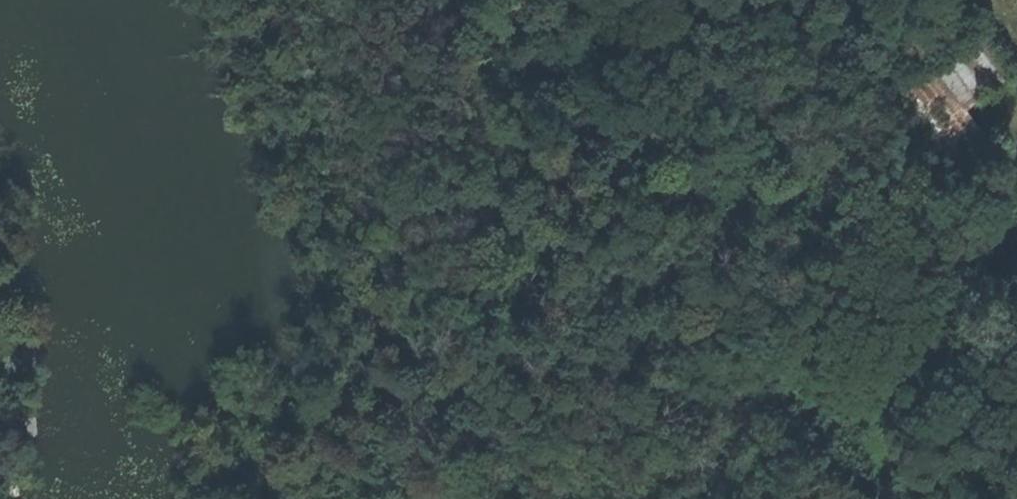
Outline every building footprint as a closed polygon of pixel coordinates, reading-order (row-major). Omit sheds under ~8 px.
[(939,175),(985,142),(928,63),(882,96),(939,175)]
